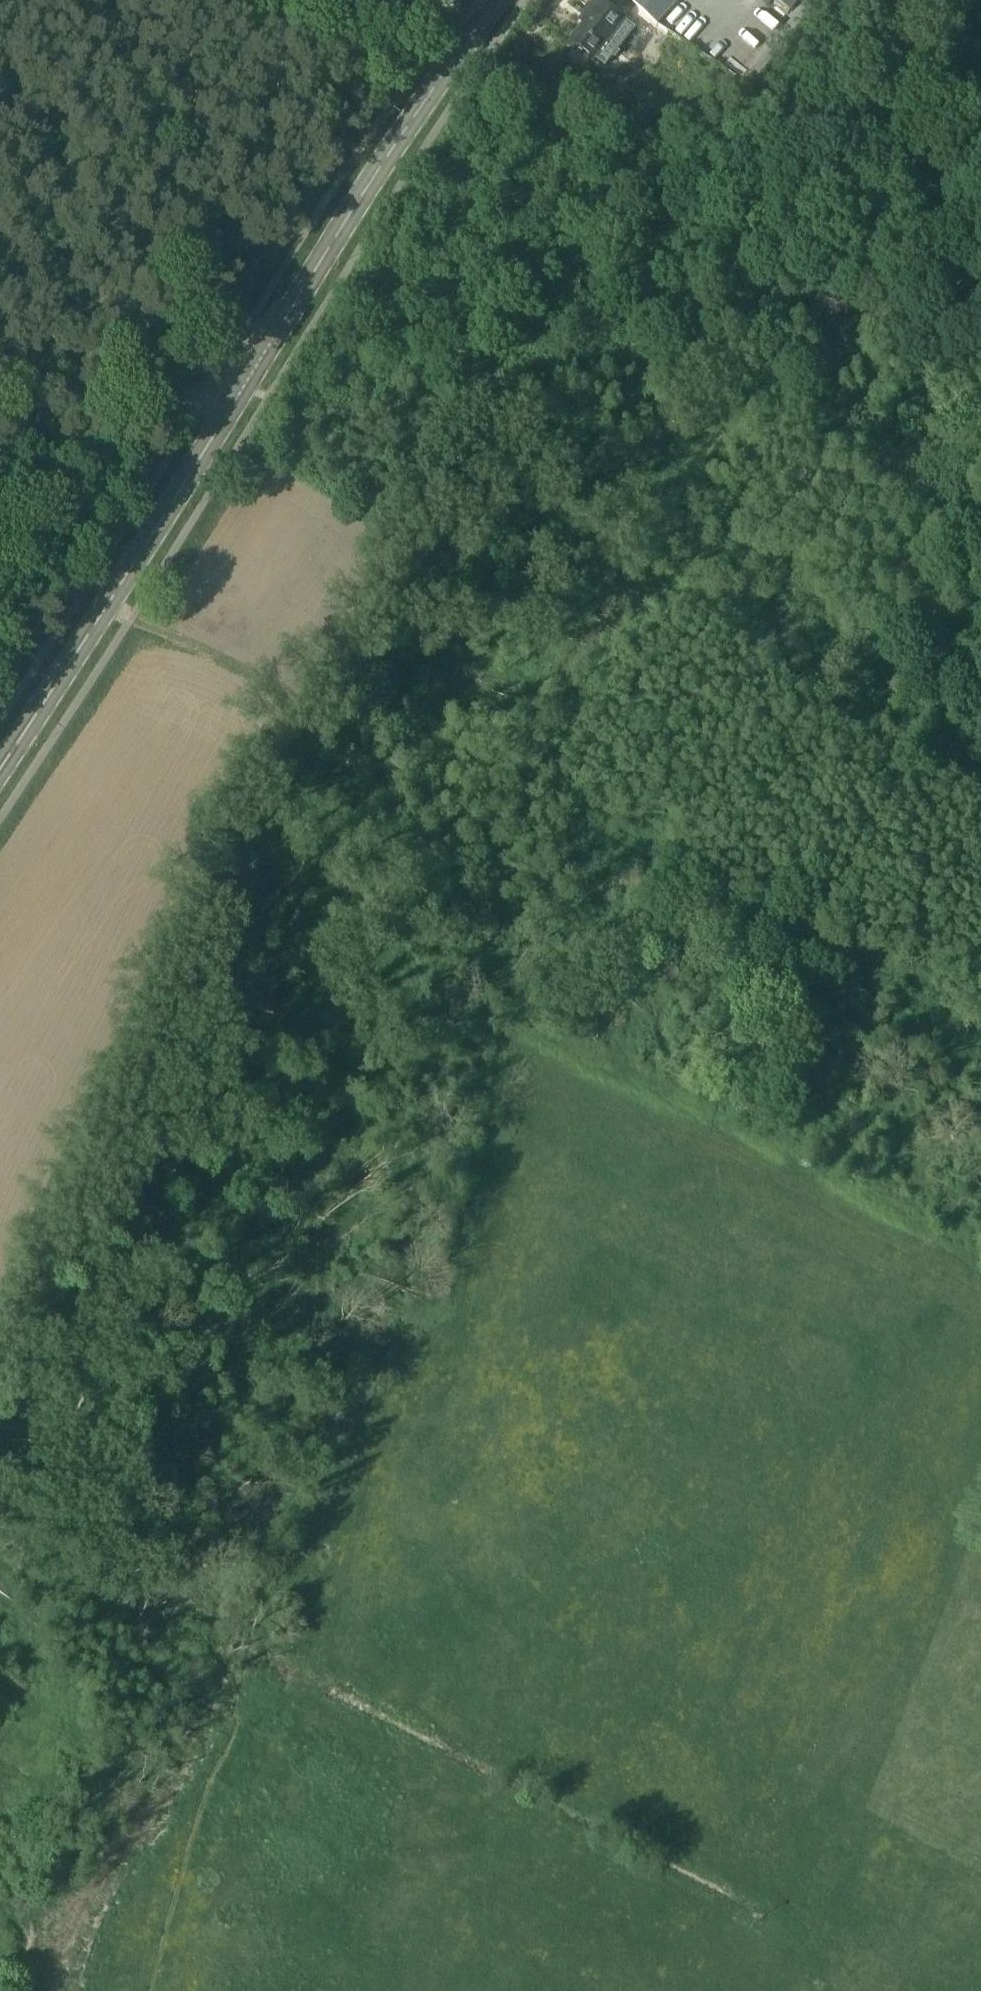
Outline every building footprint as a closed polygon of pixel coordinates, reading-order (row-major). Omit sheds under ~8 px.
[(627,20),(601,0),(597,0),(584,17),(588,19),(572,40),(596,58),(597,58),(606,65),(618,51),(608,43),(627,20)] [(679,0),(635,0),(659,22),(679,0)] [(799,0),(781,0),(792,9),(799,0)]
